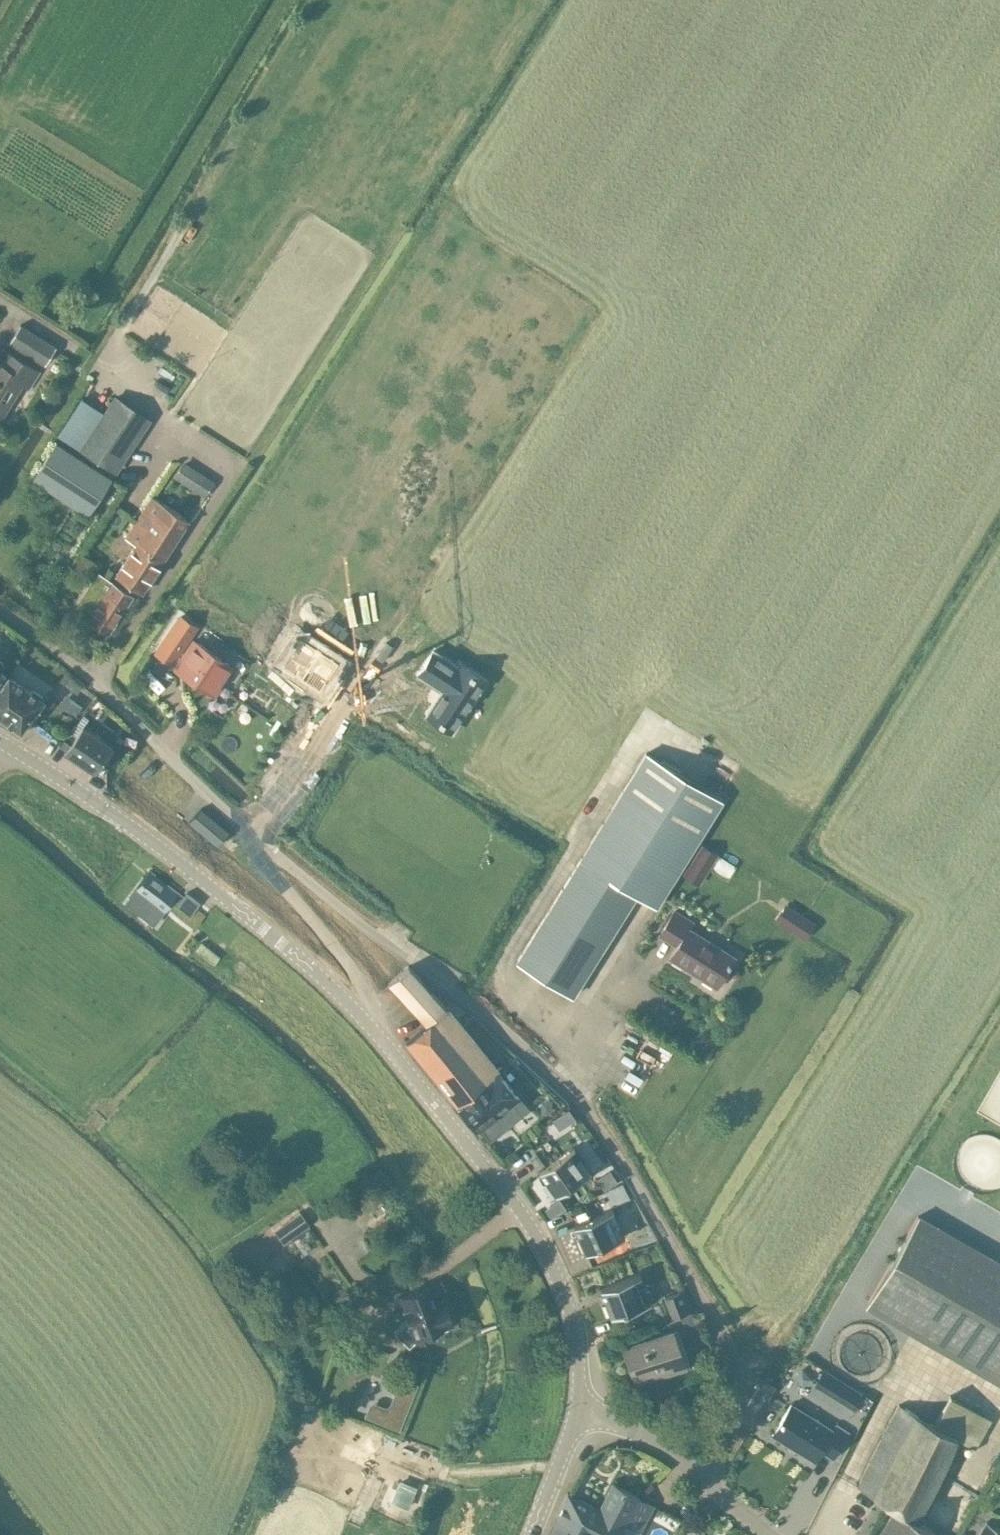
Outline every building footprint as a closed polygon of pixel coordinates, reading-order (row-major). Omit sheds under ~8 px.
[(56,346),(21,324),(10,342),(45,364),(56,346)] [(22,384),(29,389),(40,372),(10,353),(3,366),(0,364),(0,419),(22,384)] [(115,398),(82,448),(116,471),(149,421),(115,398)] [(56,444),(34,478),(89,513),(111,479),(56,444)] [(213,481),(184,462),(174,477),(203,496),(213,481)] [(116,575),(142,592),(189,521),(152,497),(125,538),(136,545),(116,575)] [(308,543),(282,584),(325,611),(316,625),(358,651),(393,597),(308,543)] [(72,569),(84,576),(91,566),(79,559),(72,569)] [(97,572),(74,610),(108,632),(131,594),(97,572)] [(171,627),(155,651),(172,663),(173,660),(177,663),(174,668),(179,672),(180,669),(182,670),(186,673),(187,674),(186,676),(213,695),(232,666),(193,640),(184,653),(180,651),(187,641),(186,636),(185,636),(171,627)] [(320,690),(338,661),(299,636),(281,664),(320,690)] [(433,650),(417,674),(442,690),(427,714),(452,730),(485,680),(459,664),(458,667),(433,650)] [(0,686),(0,720),(19,733),(43,699),(42,699),(41,693),(33,688),(28,689),(8,675),(0,686)] [(83,713),(65,739),(71,743),(82,726),(88,717),(83,713)] [(66,750),(64,753),(94,773),(103,759),(112,746),(82,726),(71,743),(66,750)] [(64,738),(59,746),(66,750),(71,743),(65,739),(64,738)] [(516,960),(572,995),(635,894),(654,906),(720,802),(644,755),(516,960)] [(228,832),(200,808),(188,822),(217,845),(228,832)] [(704,846),(692,864),(693,865),(704,872),(716,853),(704,846)] [(135,890),(124,905),(151,926),(162,912),(167,904),(194,925),(204,913),(195,906),(199,901),(187,892),(183,897),(177,892),(150,871),(135,890)] [(785,905),(776,918),(795,931),(804,917),(785,905)] [(667,957),(714,987),(733,957),(688,928),(692,922),(674,910),(659,934),(675,945),(667,957)] [(201,942),(195,949),(213,964),(219,957),(201,942)] [(394,978),(388,983),(390,985),(426,1025),(406,1042),(456,1104),(456,1105),(457,1104),(477,1130),(479,1127),(480,1128),(489,1140),(489,1139),(510,1122),(526,1108),(527,1107),(497,1072),(498,1071),(447,1007),(446,1008),(445,1007),(421,981),(408,966),(404,969),(394,978)] [(567,1152),(538,1171),(554,1195),(583,1176),(589,1171),(580,1157),(573,1161),(567,1152)] [(609,1170),(596,1179),(603,1189),(616,1181),(609,1170)] [(625,1184),(609,1193),(620,1214),(636,1205),(625,1184)] [(559,1198),(551,1203),(558,1213),(566,1208),(559,1198)] [(612,1208),(573,1225),(585,1253),(624,1236),(612,1208)] [(295,1219),(276,1233),(283,1243),(309,1224),(299,1211),(293,1216),(295,1219)] [(918,1215),(868,1302),(999,1378),(999,1262),(918,1215)] [(307,1228),(301,1233),(286,1243),(294,1254),(300,1249),(303,1253),(311,1248),(308,1243),(314,1239),(307,1228)] [(633,1276),(599,1289),(610,1317),(648,1302),(642,1286),(637,1288),(633,1276)] [(439,1307),(431,1284),(398,1296),(406,1318),(394,1330),(408,1344),(414,1339),(431,1333),(430,1330),(451,1322),(445,1305),(439,1307)] [(684,1289),(664,1296),(672,1316),(692,1309),(684,1289)] [(668,1316),(663,1302),(653,1305),(659,1320),(668,1316)] [(690,1311),(679,1315),(683,1326),(695,1322),(690,1311)] [(676,1327),(622,1347),(635,1381),(688,1361),(676,1327)] [(823,1370),(814,1385),(854,1410),(863,1395),(823,1370)] [(400,1376),(390,1402),(407,1409),(417,1383),(400,1376)] [(856,1486),(893,1509),(878,1534),(934,1534),(935,1533),(915,1521),(957,1438),(960,1440),(977,1411),(949,1395),(932,1423),(898,1404),(856,1486)] [(791,1403),(772,1434),(814,1461),(821,1450),(832,1457),(848,1431),(836,1424),(832,1429),(791,1403)] [(616,1531),(623,1534),(636,1534),(652,1505),(645,1501),(636,1496),(612,1483),(599,1508),(567,1493),(555,1518),(548,1534),(613,1534),(616,1531)] [(986,1520),(978,1534),(999,1534),(999,1528),(986,1520)]
